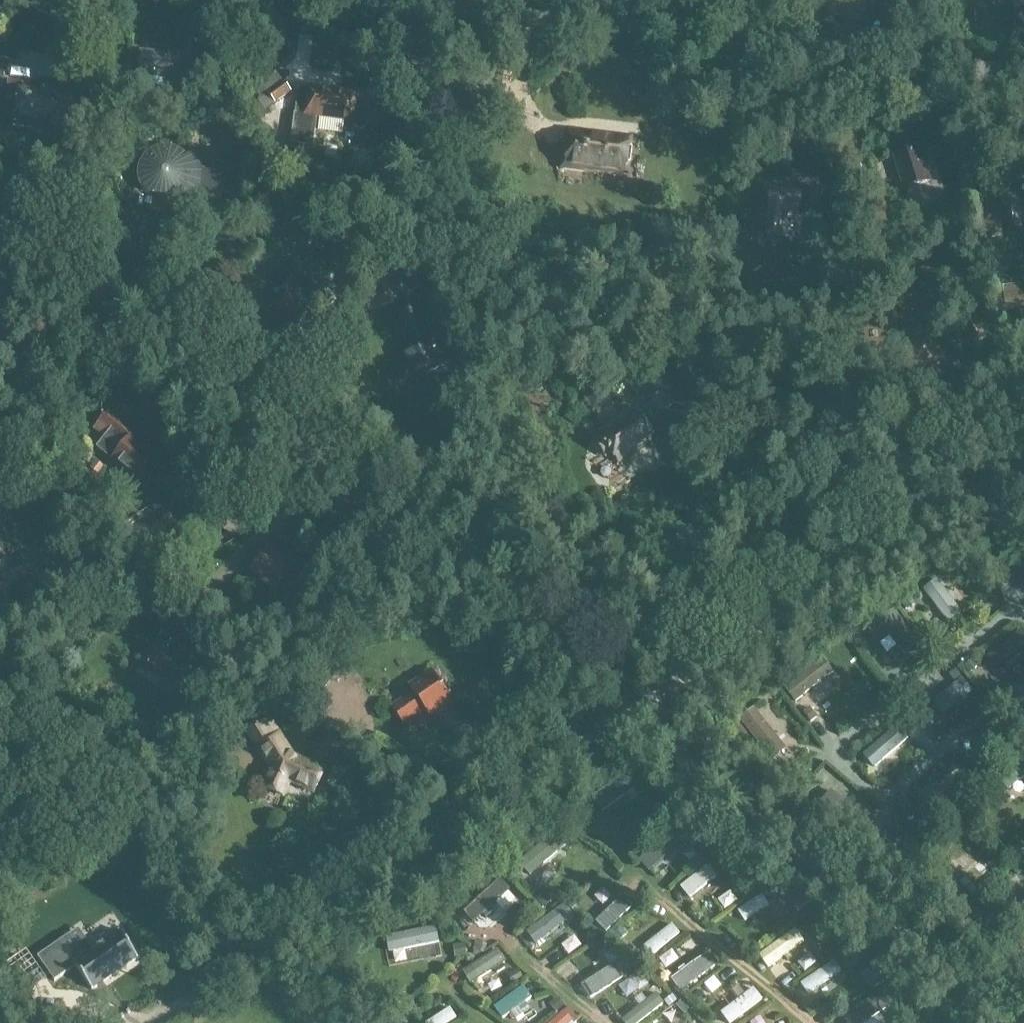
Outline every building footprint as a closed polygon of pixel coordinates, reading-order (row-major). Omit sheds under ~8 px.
[(138,75),(165,79),(163,93),(191,95),(193,72),(179,71),(182,52),(166,50),(165,56),(140,52),(138,75)] [(286,80),(270,92),(278,103),(294,91),(286,80)] [(301,91),(299,115),(295,114),(291,145),(314,147),(317,117),(352,120),(352,125),(355,129),(359,130),(363,130),(368,127),(369,124),(372,100),(357,99),(336,97),(336,92),(319,91),(319,93),(301,91)] [(191,105),(175,104),(172,130),(189,132),(191,105)] [(268,124),(256,124),(256,135),(268,135),(268,124)] [(629,141),(609,139),(608,145),(588,143),(589,137),(572,135),(571,146),(568,146),(566,169),(626,175),(629,141)] [(195,153),(188,157),(183,152),(177,149),(171,147),(164,147),(157,148),(151,151),(146,155),(142,161),(139,167),(138,173),(138,180),(140,186),(144,192),(148,197),(152,193),(156,196),(161,197),(166,198),(170,197),(175,196),(183,208),(188,204),(193,199),(197,193),(200,187),(202,180),(202,173),(201,166),(198,159),(195,153)] [(895,157),(905,190),(930,182),(920,150),(895,157)] [(797,215),(799,195),(769,192),(765,234),(784,236),(786,214),(797,215)] [(1000,226),(1013,226),(1012,200),(986,201),(987,240),(1000,239),(1000,226)] [(747,242),(748,229),(733,228),(731,241),(747,242)] [(1023,310),(1023,286),(1021,286),(1021,285),(1003,287),(1006,312),(1023,310)] [(404,329),(408,327),(418,347),(404,355),(407,361),(397,367),(403,378),(413,373),(416,379),(445,364),(430,336),(412,302),(395,312),(404,329)] [(137,477),(156,452),(143,443),(145,440),(125,425),(127,423),(109,410),(95,429),(107,438),(112,431),(127,442),(114,460),(137,477)] [(613,453),(619,462),(654,442),(641,419),(598,443),(606,457),(613,453)] [(140,554),(178,529),(163,507),(140,523),(136,517),(123,526),(127,532),(125,533),(140,554)] [(924,591),(949,622),(960,614),(935,582),(924,591)] [(897,619),(885,628),(910,662),(922,653),(897,619)] [(872,634),(866,626),(855,635),(861,642),(872,634)] [(1023,652),(1023,637),(1022,634),(988,662),(998,674),(1023,652)] [(823,662),(785,691),(795,704),(832,674),(823,662)] [(965,667),(971,674),(977,669),(971,662),(965,667)] [(404,722),(424,708),(429,715),(450,700),(433,674),(412,689),(416,694),(395,709),(404,722)] [(974,694),(963,681),(934,706),(944,718),(974,694)] [(922,714),(928,709),(921,701),(915,706),(922,714)] [(810,709),(803,714),(812,725),(818,719),(810,709)] [(742,723),(773,762),(786,752),(754,713),(742,723)] [(912,719),(905,724),(913,733),(919,727),(912,719)] [(283,795),(289,782),(314,793),(324,771),(298,760),(271,721),(268,724),(266,720),(246,733),(272,774),(266,787),(283,795)] [(865,757),(875,770),(908,743),(898,731),(865,757)] [(970,748),(964,742),(957,749),(962,755),(970,748)] [(1008,793),(1023,780),(1023,761),(998,781),(1008,793)] [(594,799),(603,811),(642,783),(633,771),(594,799)] [(820,806),(857,836),(867,824),(830,794),(820,806)] [(520,863),(531,875),(569,843),(558,831),(520,863)] [(640,860),(650,871),(682,843),(672,832),(640,860)] [(698,832),(687,841),(693,848),(704,838),(698,832)] [(718,868),(726,867),(725,855),(717,855),(718,868)] [(689,899),(716,878),(707,867),(680,888),(689,899)] [(508,892),(498,882),(463,915),(472,925),(483,915),(486,919),(495,910),(492,907),(508,892)] [(542,895),(536,900),(544,909),(549,903),(542,895)] [(744,922),(768,906),(762,897),(738,912),(744,922)] [(77,908),(70,921),(88,931),(95,917),(77,908)] [(977,926),(984,920),(977,912),(970,918),(977,926)] [(567,923),(567,915),(557,915),(557,923),(567,923)] [(672,926),(644,948),(651,956),(678,934),(672,926)] [(436,928),(386,938),(389,952),(439,942),(436,928)] [(588,942),(581,931),(549,953),(556,964),(588,942)] [(621,931),(613,939),(618,945),(627,936),(621,931)] [(768,966),(800,942),(793,932),(761,956),(768,966)] [(93,995),(140,964),(122,937),(85,960),(71,939),(39,960),(55,985),(72,974),(70,971),(75,968),(93,995)] [(603,942),(596,947),(601,954),(608,949),(603,942)] [(483,954),(485,947),(477,944),(474,952),(483,954)] [(1008,959),(1018,969),(1023,963),(1023,944),(1008,959)] [(466,956),(464,945),(454,947),(456,957),(466,956)] [(796,965),(816,962),(814,951),(795,954),(796,965)] [(497,974),(505,969),(502,965),(505,963),(498,952),(464,973),(471,984),(494,970),(497,974)] [(670,983),(678,994),(697,979),(715,966),(708,955),(689,968),(670,983)] [(801,984),(808,994),(842,971),(835,961),(801,984)] [(656,962),(648,968),(653,973),(660,968),(656,962)] [(583,987),(591,1000),(623,980),(615,967),(583,987)] [(523,979),(519,973),(511,979),(515,985),(523,979)] [(707,996),(718,989),(710,976),(699,983),(707,996)] [(494,1009),(502,1020),(510,1014),(519,1008),(522,1012),(528,1007),(525,1003),(531,999),(523,988),(494,1009)] [(720,1014),(727,1022),(732,1022),(762,1001),(753,989),(720,1014)] [(886,992),(844,1018),(847,1022),(864,1022),(894,1005),(886,992)] [(640,1007),(623,1021),(625,1022),(639,1022),(663,1004),(656,995),(647,1002),(640,1007)] [(672,996),(666,1001),(669,1006),(676,1001),(672,996)] [(558,999),(551,1006),(557,1012),(564,1006),(558,999)] [(686,1014),(693,1008),(684,999),(678,1005),(686,1014)] [(687,1022),(676,1004),(666,1011),(674,1022),(685,1022),(687,1022)] [(456,1020),(449,1010),(429,1022),(451,1022),(456,1020)] [(561,1014),(551,1022),(569,1022),(562,1016),(561,1014)] [(747,1020),(748,1022),(764,1022),(762,1015),(747,1020)]
